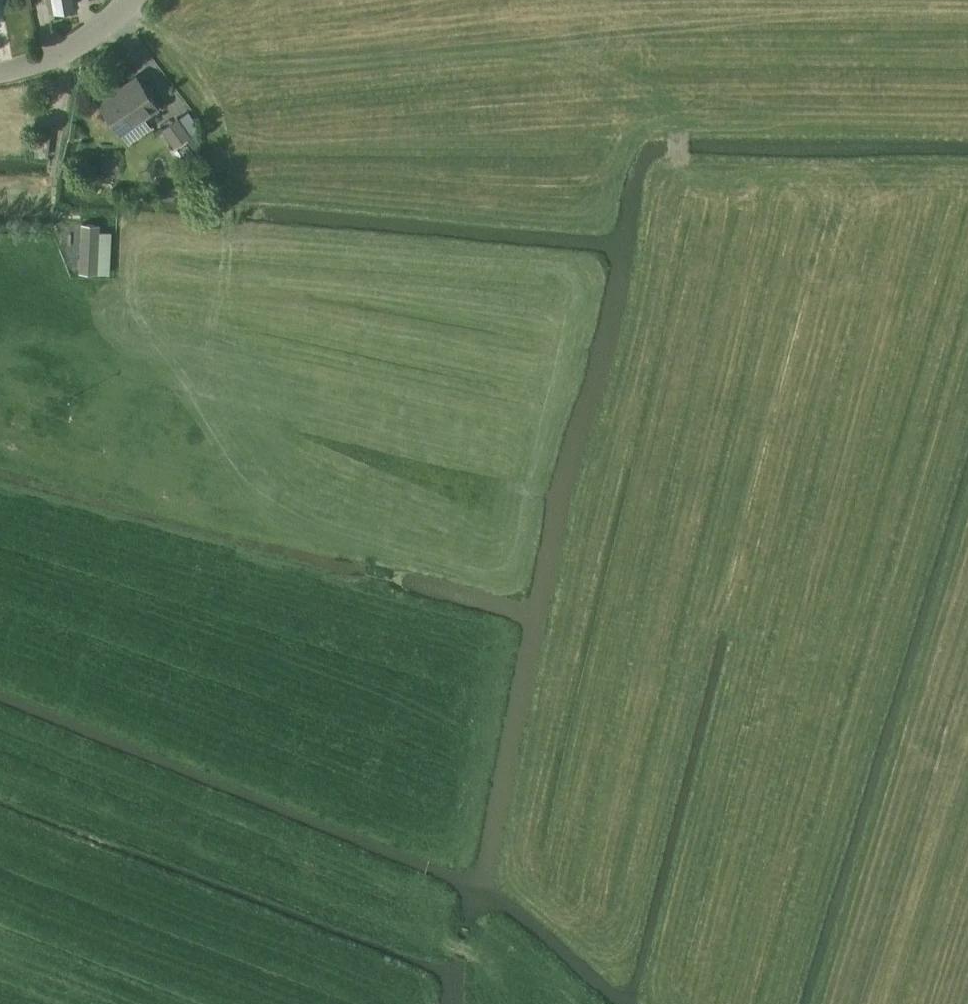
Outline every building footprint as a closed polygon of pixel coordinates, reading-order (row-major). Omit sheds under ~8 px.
[(49,8),(76,3),(76,0),(48,0),(49,8)] [(156,106),(135,76),(98,102),(127,143),(151,126),(143,115),(156,106)] [(160,128),(174,146),(190,134),(177,116),(160,128)] [(80,223),(78,271),(109,272),(111,231),(99,230),(100,223),(80,223)]
